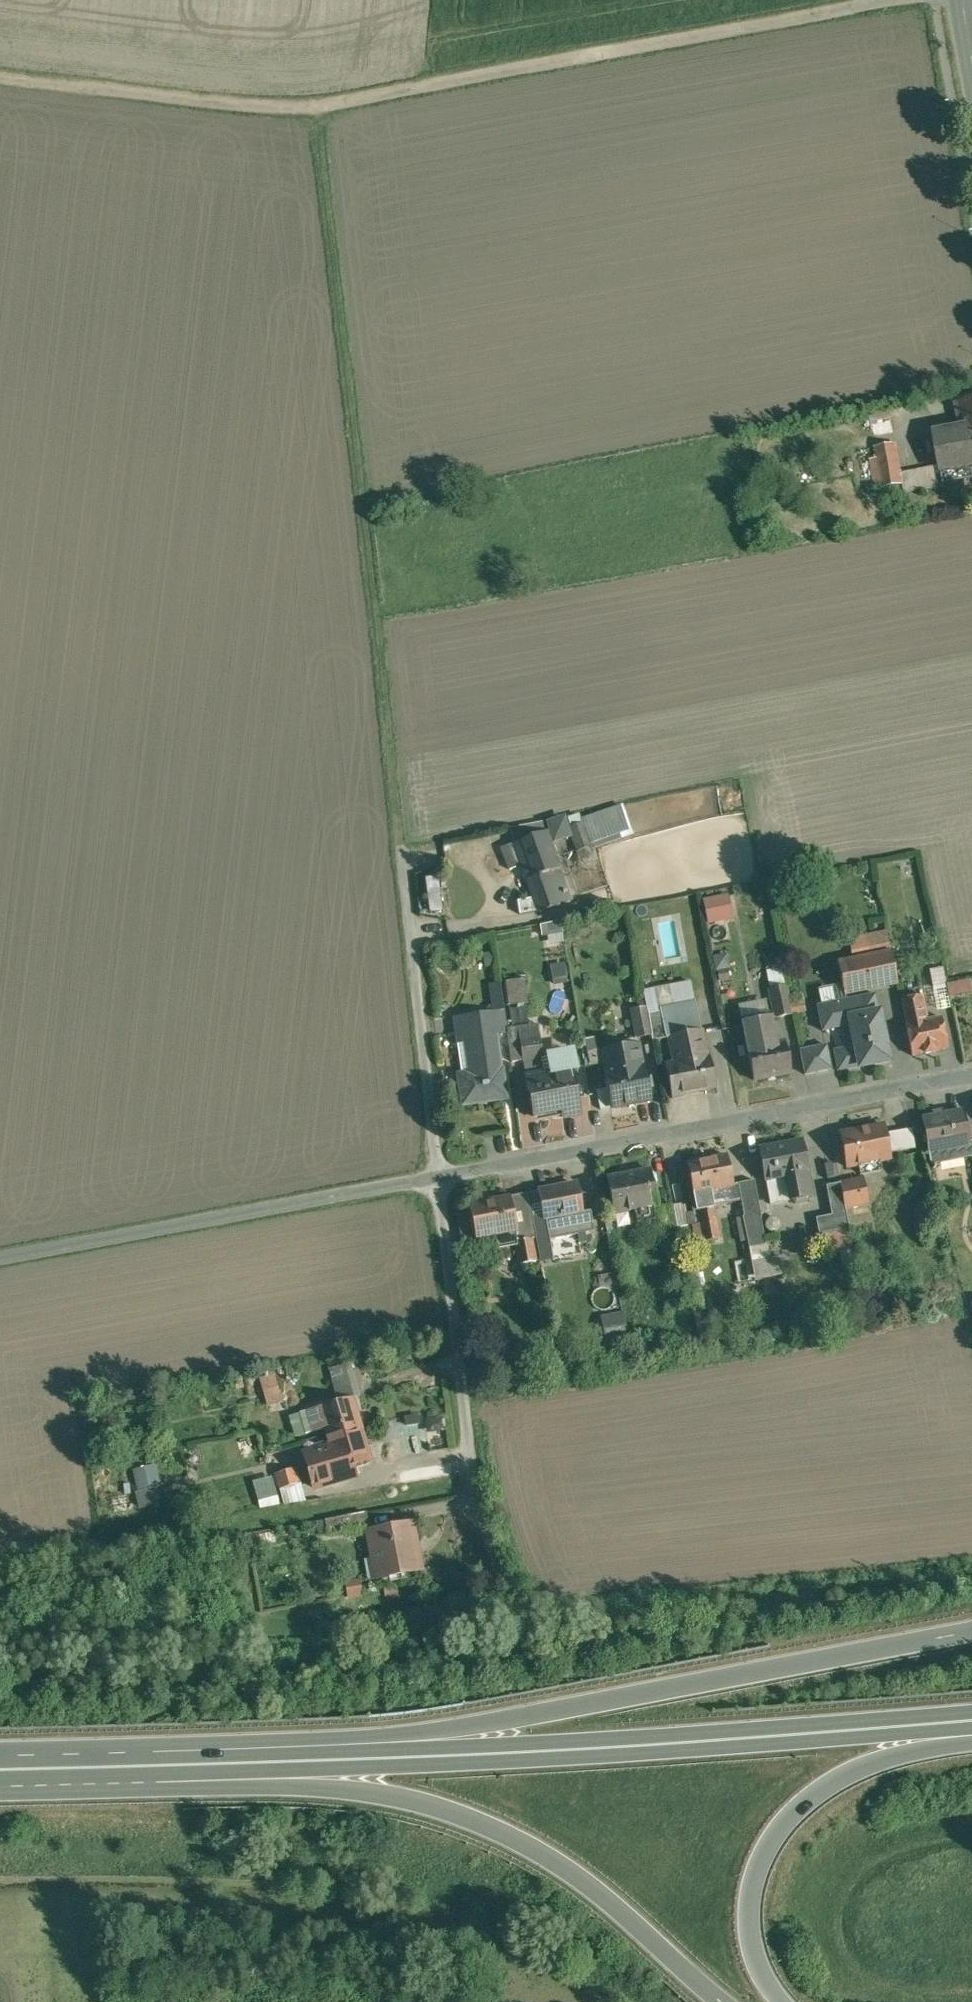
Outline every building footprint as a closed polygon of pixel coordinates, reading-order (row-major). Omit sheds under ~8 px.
[(962,429),(936,434),(941,464),(944,479),(946,478),(946,477),(960,474),(961,479),(971,477),(971,469),(971,467),(971,400),(958,403),(962,429)] [(896,443),(877,446),(878,457),(871,458),(876,487),(903,482),(901,471),(896,443)] [(941,464),(901,471),(903,482),(905,492),(945,484),(944,479),(941,464)] [(543,822),(523,826),(527,838),(546,831),(543,822)] [(527,838),(515,842),(540,912),(571,901),(546,831),(527,838)] [(442,877),(428,878),(431,912),(445,911),(442,877)] [(727,882),(700,886),(705,912),(731,907),(727,882)] [(887,932),(865,936),(867,948),(890,944),(887,932)] [(891,952),(839,963),(845,994),(898,984),(891,952)] [(932,970),(940,1010),(953,1007),(951,997),(971,993),(971,979),(948,984),(945,967),(932,970)] [(783,969),(767,973),(770,988),(786,985),(783,969)] [(528,979),(509,980),(511,1005),(530,1003),(528,979)] [(504,983),(491,983),(492,1010),(506,1009),(504,983)] [(786,985),(770,988),(776,1017),(792,1014),(786,985)] [(692,993),(645,1002),(646,1008),(647,1015),(695,1006),(692,993)] [(874,995),(817,1007),(822,1031),(842,1027),(847,1049),(834,1051),(837,1070),(860,1066),(860,1067),(862,1067),(862,1066),(887,1061),(887,1063),(889,1062),(881,1025),(880,1026),(874,995)] [(920,996),(902,999),(907,1024),(925,1020),(920,996)] [(695,1006),(647,1015),(651,1036),(652,1041),(669,1038),(668,1037),(700,1031),(695,1006)] [(646,1008),(628,1011),(633,1039),(651,1036),(647,1015),(646,1008)] [(505,1010),(454,1018),(458,1044),(472,1042),(476,1074),(459,1077),(463,1104),(504,1098),(500,1071),(499,1071),(494,1034),(508,1032),(505,1010)] [(907,1024),(906,1024),(912,1055),(924,1053),(924,1054),(935,1052),(934,1051),(947,1048),(941,1017),(925,1020),(907,1024)] [(772,1018),(742,1023),(753,1080),(791,1073),(785,1042),(777,1043),(772,1018)] [(700,1031),(668,1037),(669,1038),(676,1079),(666,1081),(670,1098),(681,1095),(681,1094),(715,1088),(708,1058),(706,1058),(700,1031)] [(539,1036),(509,1040),(512,1062),(542,1058),(539,1036)] [(637,1044),(601,1050),(605,1075),(604,1075),(609,1107),(650,1100),(644,1068),(642,1068),(637,1044)] [(827,1046),(800,1051),(805,1075),(832,1070),(827,1046)] [(572,1068),(525,1078),(533,1116),(561,1110),(562,1117),(581,1113),(572,1068)] [(943,1111),(933,1113),(934,1117),(922,1120),(929,1154),(930,1154),(930,1151),(968,1145),(968,1146),(970,1146),(963,1111),(944,1115),(943,1111)] [(884,1126),(841,1134),(848,1168),(860,1166),(861,1174),(881,1170),(879,1162),(890,1160),(884,1126)] [(803,1141),(760,1148),(766,1182),(786,1178),(791,1201),(812,1197),(807,1174),(809,1173),(803,1141)] [(727,1156),(688,1163),(693,1194),(733,1186),(727,1156)] [(651,1170),(608,1178),(615,1213),(634,1210),(652,1206),(658,1205),(654,1186),(656,1185),(656,1181),(655,1175),(653,1174),(652,1174),(651,1170)] [(864,1179),(850,1181),(855,1207),(869,1204),(864,1179)] [(756,1181),(739,1185),(745,1217),(743,1218),(749,1248),(766,1245),(760,1217),(763,1216),(756,1181)] [(842,1183),(827,1186),(833,1215),(816,1218),(820,1235),(850,1229),(842,1183)] [(576,1184),(541,1191),(550,1240),(579,1235),(595,1232),(591,1211),(582,1212),(576,1184)] [(528,1193),(511,1197),(519,1240),(531,1238),(531,1239),(537,1237),(528,1193)] [(511,1197),(470,1204),(476,1238),(494,1235),(497,1248),(517,1245),(516,1241),(519,1240),(511,1197)] [(685,1203),(674,1205),(678,1227),(689,1225),(685,1203)] [(674,1205),(661,1208),(665,1229),(678,1227),(674,1205)] [(652,1206),(634,1210),(637,1223),(655,1219),(652,1206)] [(713,1208),(699,1210),(704,1242),(719,1239),(713,1208)] [(579,1235),(550,1240),(554,1259),(583,1254),(579,1235)] [(519,1240),(516,1241),(517,1245),(521,1264),(537,1261),(531,1239),(531,1238),(519,1240)] [(623,1314),(604,1318),(608,1341),(627,1337),(623,1314)] [(339,1394),(355,1390),(349,1365),(332,1369),(339,1394)] [(572,1368),(563,1370),(565,1381),(574,1380),(572,1368)] [(281,1373),(261,1378),(269,1406),(289,1400),(281,1373)] [(353,1397),(301,1412),(307,1432),(324,1427),(327,1437),(361,1428),(361,1427),(353,1397)] [(327,1437),(327,1438),(330,1447),(305,1454),(314,1487),(356,1475),(352,1464),(371,1459),(362,1428),(361,1428),(327,1437)] [(156,1486),(162,1484),(157,1463),(132,1470),(143,1508),(161,1503),(156,1486)] [(297,1468),(276,1474),(279,1489),(280,1489),(301,1483),(297,1468)] [(262,1509),(283,1503),(274,1475),(254,1481),(262,1509)] [(301,1483),(280,1489),(285,1504),(306,1500),(301,1483)] [(366,1512),(326,1519),(329,1533),(368,1525),(366,1512)] [(412,1521),(368,1530),(377,1579),(420,1571),(414,1540),(415,1539),(412,1521)]
